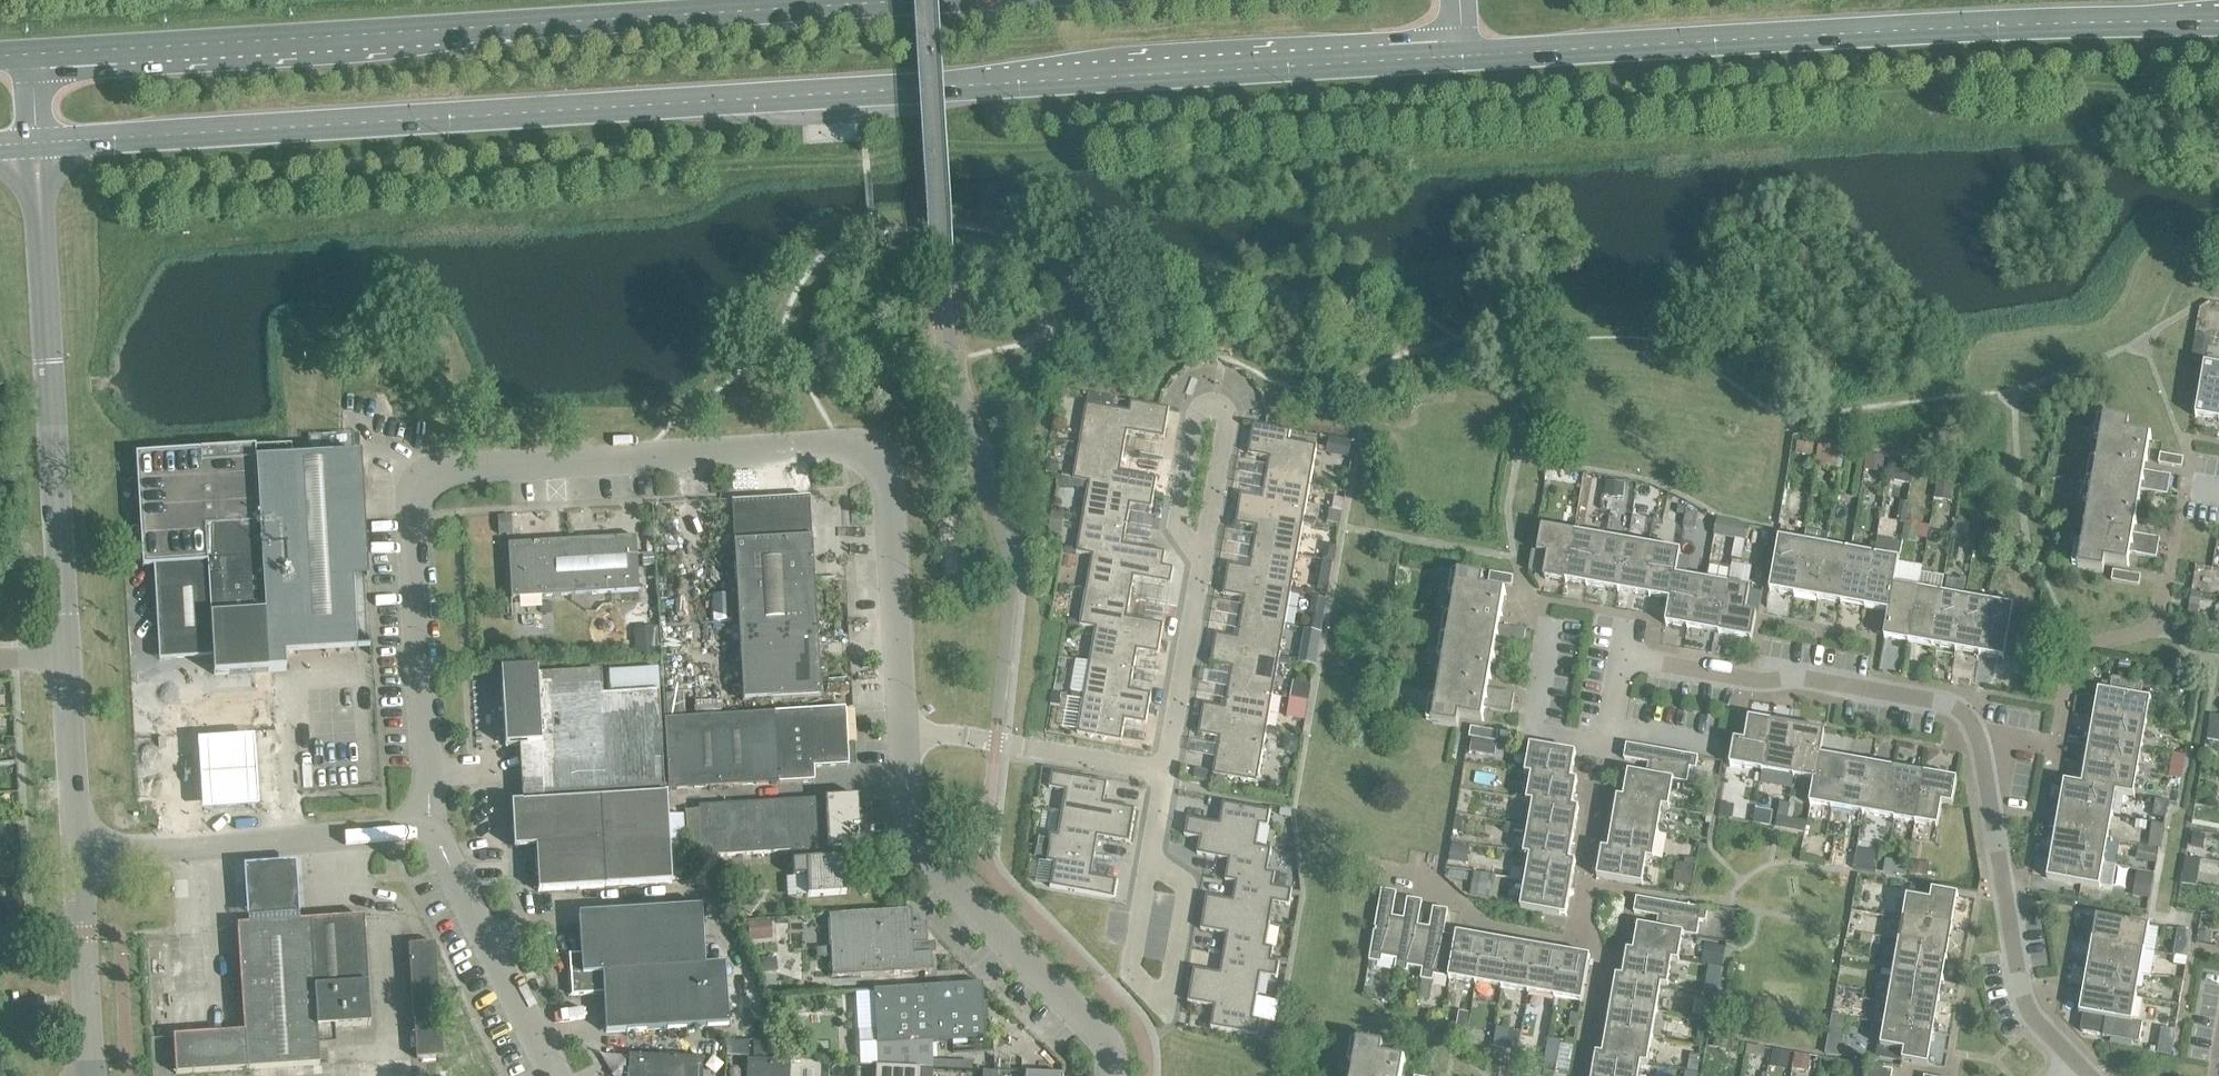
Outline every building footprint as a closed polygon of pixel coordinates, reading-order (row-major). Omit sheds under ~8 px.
[(2195,334),(2189,361),(2203,364),(2204,364),(2204,363),(2210,336),(2195,334)] [(2218,422),(2218,418),(2218,368),(2204,365),(2205,363),(2204,363),(2204,364),(2203,364),(2194,416),(2195,416),(2195,417),(2196,415),(2218,419),(2218,421),(2218,422)] [(1086,404),(1079,444),(1123,452),(1127,432),(1163,438),(1169,408),(1131,402),(1129,412),(1086,404)] [(2090,483),(2116,488),(2114,498),(2139,503),(2139,502),(2137,502),(2139,491),(2141,481),(2142,471),(2144,461),(2146,461),(2147,460),(2144,460),(2148,440),(2150,440),(2150,439),(2149,439),(2149,438),(2126,434),(2128,424),(2103,419),(2103,420),(2102,420),(2101,420),(2104,421),(2100,441),(2098,441),(2098,442),(2100,442),(2096,462),(2094,462),(2094,463),(2096,463),(2093,483),(2090,483)] [(1268,458),(1265,478),(1309,486),(1316,446),(1288,441),(1290,431),(1253,424),(1247,454),(1268,458)] [(1329,440),(1328,449),(1332,456),(1348,459),(1351,444),(1329,440)] [(1813,446),(1797,443),(1795,454),(1811,457),(1813,446)] [(1073,480),(1088,483),(1088,482),(1154,494),(1156,479),(1120,472),(1123,452),(1079,444),(1073,479),(1073,480)] [(360,455),(292,459),(291,445),(135,455),(142,567),(143,567),(143,565),(153,564),(158,661),(212,658),(213,675),(285,671),(284,656),(356,652),(352,583),(367,582),(360,455)] [(1820,445),(1815,465),(1838,471),(1843,451),(1820,445)] [(1867,454),(1864,470),(1881,473),(1883,457),(1867,454)] [(2157,464),(2171,466),(2173,456),(2159,454),(2157,464)] [(2173,456),(2171,466),(2181,468),(2183,458),(2173,456)] [(1045,461),(1043,474),(1056,476),(1058,464),(1045,461)] [(1889,463),(1886,479),(1911,484),(1914,468),(1889,463)] [(2153,473),(2142,471),(2141,481),(2151,483),(2153,473)] [(2160,474),(2158,484),(2168,486),(2170,476),(2160,474)] [(1061,477),(1059,486),(1060,488),(1087,489),(1088,483),(1073,480),(1073,479),(1061,477)] [(1240,495),(1238,510),(1303,521),(1309,486),(1265,478),(1261,498),(1240,495)] [(2154,483),(2151,483),(2141,481),(2139,491),(2152,493),(2154,483)] [(1087,489),(1082,517),(1126,525),(1130,505),(1151,509),(1154,494),(1088,482),(1088,483),(1087,489)] [(1605,482),(1604,496),(1623,498),(1624,484),(1605,482)] [(1936,483),(1933,499),(1951,502),(1954,486),(1936,483)] [(2116,488),(2090,483),(2090,484),(2093,484),(2089,504),(2087,504),(2087,505),(2089,505),(2085,525),(2083,525),(2083,526),(2085,526),(2082,546),(2079,546),(2079,547),(2081,547),(2078,567),(2076,567),(2075,568),(2076,568),(2076,569),(2102,573),(2104,563),(2126,567),(2127,566),(2128,566),(2128,565),(2126,565),(2128,554),(2130,544),(2131,534),(2133,524),(2135,524),(2136,523),(2133,523),(2137,503),(2139,503),(2114,498),(2116,488)] [(2168,486),(2158,484),(2154,483),(2152,493),(2166,495),(2168,486)] [(731,503),(739,645),(817,640),(809,499),(731,503)] [(1677,506),(1676,514),(1685,515),(1685,507),(1677,506)] [(1256,528),(1253,548),(1297,556),(1303,521),(1238,510),(1235,524),(1256,528)] [(1328,514),(1326,523),(1338,525),(1341,512),(1334,511),(1328,514)] [(1051,514),(1049,529),(1061,532),(1064,516),(1051,514)] [(1076,553),(1092,556),(1092,555),(1162,567),(1163,566),(1165,552),(1123,545),(1126,525),(1082,517),(1076,553)] [(1905,522),(1902,541),(1915,543),(1916,537),(1926,538),(1928,526),(1922,525),(1917,524),(1905,522)] [(1564,583),(1573,532),(1572,534),(1542,529),(1542,526),(1541,526),(1541,527),(1540,527),(1536,553),(1546,555),(1542,578),(1543,578),(1543,579),(1544,579),(1544,577),(1564,580),(1564,583)] [(1585,586),(1590,561),(1600,563),(1605,537),(1604,537),(1604,540),(1573,534),(1574,532),(1573,532),(1564,583),(1565,583),(1565,580),(1585,584),(1585,586)] [(2145,536),(2131,534),(2130,544),(2143,546),(2145,536)] [(2159,539),(2145,536),(2143,546),(2157,549),(2159,539)] [(635,537),(571,541),(574,595),(638,591),(635,537)] [(1616,592),(1617,592),(1626,541),(1625,541),(1625,543),(1605,540),(1605,538),(1605,537),(1600,563),(1590,561),(1585,586),(1586,587),(1586,584),(1617,590),(1616,592)] [(1792,596),(1793,596),(1802,542),(1802,544),(1779,540),(1779,538),(1778,537),(1778,538),(1777,538),(1768,591),(1769,591),(1769,592),(1770,592),(1770,590),(1793,594),(1792,596)] [(1735,540),(1732,558),(1741,560),(1744,542),(1735,540)] [(574,595),(571,541),(507,545),(510,599),(574,595)] [(1648,598),(1653,572),(1642,570),(1647,545),(1646,545),(1646,547),(1626,544),(1626,541),(1617,592),(1618,590),(1648,595),(1648,598)] [(1816,600),(1826,546),(1825,548),(1802,544),(1803,542),(1802,542),(1793,596),(1794,594),(1816,598),(1816,600)] [(2143,546),(2130,544),(2128,554),(2141,556),(2143,546)] [(1649,595),(1669,599),(1670,599),(1674,577),(1675,577),(1678,558),(1679,551),(1678,550),(1678,553),(1647,547),(1647,545),(1642,570),(1653,572),(1648,598),(1649,598),(1649,595)] [(1324,550),(1322,560),(1332,562),(1334,547),(1330,546),(1324,550)] [(1840,604),(1850,550),(1849,550),(1849,552),(1826,548),(1827,546),(1826,546),(1816,600),(1817,600),(1817,598),(1840,602),(1840,604)] [(2155,558),(2157,549),(2143,546),(2141,556),(2155,558)] [(1228,565),(1225,580),(1291,591),(1297,556),(1253,548),(1249,568),(1228,565)] [(1863,608),(1864,608),(1873,554),(1872,556),(1850,552),(1850,550),(1840,604),(1841,604),(1841,602),(1864,606),(1863,608)] [(1865,606),(1887,610),(1888,611),(1892,587),(1894,587),(1894,585),(1898,560),(1897,559),(1897,558),(1896,561),(1873,556),(1874,554),(1873,554),(1864,608),(1864,609),(1865,606)] [(1092,556),(1086,590),(1130,598),(1133,577),(1170,584),(1173,568),(1163,566),(1162,567),(1092,555),(1092,556)] [(1678,558),(1675,577),(1686,579),(1689,560),(1678,558)] [(2110,581),(2124,583),(2126,573),(2112,571),(2110,581)] [(1487,583),(1501,585),(1503,575),(1489,573),(1487,583)] [(2126,573),(2124,583),(2138,586),(2140,576),(2126,573)] [(1445,638),(1470,643),(1468,653),(1494,658),(1494,657),(1492,657),(1494,646),(1495,636),(1497,626),(1499,616),(1501,616),(1501,615),(1499,615),(1503,595),(1505,595),(1505,594),(1503,594),(1504,593),(1481,589),(1483,579),(1457,575),(1456,575),(1456,576),(1458,576),(1451,617),(1449,617),(1448,617),(1448,618),(1451,618),(1447,638),(1445,638)] [(1503,575),(1501,585),(1510,587),(1512,577),(1503,575)] [(1686,629),(1687,629),(1691,604),(1701,606),(1706,580),(1705,580),(1705,582),(1686,579),(1675,577),(1674,577),(1670,599),(1669,599),(1664,625),(1665,625),(1665,626),(1666,626),(1666,623),(1686,627),(1686,629)] [(1244,598),(1240,618),(1284,626),(1291,591),(1225,580),(1223,594),(1244,598)] [(1718,635),(1727,584),(1726,584),(1726,586),(1706,583),(1706,580),(1701,606),(1691,604),(1687,629),(1687,627),(1718,632),(1718,635)] [(1727,584),(1718,635),(1719,635),(1719,633),(1749,638),(1749,640),(1750,640),(1750,639),(1751,640),(1755,614),(1745,612),(1749,590),(1749,588),(1748,588),(1747,587),(1747,590),(1727,586),(1727,584)] [(1907,643),(1917,589),(1916,589),(1916,591),(1894,587),(1892,587),(1888,611),(1887,610),(1887,613),(1883,638),(1883,639),(1884,639),(1885,637),(1907,641),(1907,643)] [(1931,647),(1931,648),(1941,593),(1940,593),(1940,595),(1917,591),(1917,589),(1907,643),(1908,643),(1908,641),(1931,645),(1931,647)] [(1079,626),(1095,628),(1160,639),(1163,624),(1126,618),(1130,598),(1086,590),(1079,626)] [(1749,590),(1745,612),(1755,614),(1756,613),(1757,613),(1761,592),(1749,590)] [(1954,652),(1955,652),(1964,597),(1963,600),(1941,596),(1941,593),(1931,648),(1932,648),(1932,645),(1955,649),(1954,652)] [(1978,656),(1988,602),(1987,602),(1987,604),(1964,600),(1965,598),(1964,597),(1955,652),(1956,650),(1978,654),(1978,656)] [(1312,598),(1309,613),(1310,613),(1322,615),(1325,600),(1313,598),(1312,598)] [(1988,602),(1978,656),(1979,656),(1979,654),(2002,658),(2002,660),(2003,659),(2007,636),(2011,616),(2013,607),(2012,607),(2012,606),(2011,606),(2011,608),(1988,604),(1988,602)] [(2189,606),(2187,619),(2196,620),(2199,608),(2189,606)] [(1216,635),(1213,649),(1278,661),(1284,626),(1240,618),(1237,638),(1216,635)] [(1508,628),(1497,626),(1495,636),(1506,638),(1508,628)] [(655,628),(634,630),(636,660),(657,659),(655,628)] [(1095,628),(1089,663),(1133,670),(1137,650),(1158,654),(1160,639),(1095,628)] [(1515,629),(1513,639),(1523,641),(1524,631),(1515,629)] [(1304,630),(1301,647),(1316,649),(1319,633),(1304,630)] [(1509,638),(1506,638),(1495,636),(1494,646),(1507,648),(1509,638)] [(1470,643),(1445,638),(1445,639),(1447,639),(1440,680),(1437,680),(1437,681),(1440,681),(1436,701),(1434,701),(1434,702),(1436,702),(1432,722),(1430,722),(1430,723),(1432,723),(1431,724),(1452,728),(1454,717),(1481,722),(1481,721),(1483,721),(1480,720),(1482,709),(1484,699),(1486,689),(1488,679),(1490,679),(1490,678),(1488,678),(1491,658),(1494,658),(1468,653),(1470,643)] [(1513,639),(1509,638),(1507,648),(1521,650),(1523,641),(1513,639)] [(1231,668),(1228,688),(1272,696),(1278,661),(1213,649),(1210,664),(1231,668)] [(2118,662),(2118,669),(2129,670),(2129,663),(2118,662)] [(1089,663),(1083,698),(1148,709),(1151,694),(1130,691),(1133,670),(1089,663)] [(520,786),(521,803),(664,795),(656,668),(537,675),(536,668),(500,671),(504,746),(518,745),(519,769),(522,769),(523,786),(520,786)] [(2112,677),(2109,693),(2139,698),(2142,683),(2112,677)] [(1294,681),(1290,699),(1307,702),(1310,683),(1294,681)] [(1203,705),(1201,720),(1266,731),(1272,696),(1228,688),(1224,708),(1203,705)] [(1499,691),(1486,689),(1484,699),(1498,701),(1499,691)] [(1513,694),(1499,691),(1498,701),(1512,704),(1513,694)] [(2092,715),(2146,725),(2146,724),(2144,724),(2148,701),(2150,702),(2150,701),(2150,700),(2139,698),(2109,693),(2097,691),(2096,691),(2096,692),(2098,692),(2094,715),(2092,715)] [(1148,709),(1083,698),(1076,734),(1121,741),(1125,720),(1146,724),(1148,709)] [(1498,701),(1484,699),(1482,709),(1496,711),(1498,701)] [(1510,714),(1512,704),(1498,701),(1496,711),(1510,714)] [(663,719),(667,790),(813,781),(813,768),(848,766),(844,708),(663,719)] [(2088,738),(2088,739),(2142,748),(2140,748),(2144,725),(2146,725),(2092,715),(2092,716),(2094,716),(2090,739),(2088,738)] [(2206,740),(2218,742),(2218,717),(2210,715),(2206,740)] [(1761,772),(1770,721),(1769,721),(1769,724),(1749,720),(1749,718),(1748,718),(1743,742),(1733,740),(1728,766),(1729,766),(1729,767),(1730,767),(1730,765),(1761,770),(1761,772)] [(1266,731),(1201,720),(1198,734),(1219,738),(1213,774),(1257,782),(1266,731)] [(1792,778),(1793,778),(1797,753),(1786,751),(1791,725),(1790,725),(1790,727),(1770,724),(1770,722),(1770,721),(1761,772),(1762,770),(1792,776),(1792,778)] [(1793,776),(1813,779),(1814,779),(1818,757),(1819,757),(1824,732),(1823,732),(1823,731),(1822,731),(1822,733),(1791,727),(1791,725),(1786,751),(1797,753),(1793,778),(1793,776)] [(1468,737),(1482,740),(1483,730),(1470,727),(1468,737)] [(1483,730),(1482,740),(1496,742),(1497,732),(1483,730)] [(255,739),(197,743),(202,814),(260,810),(255,739)] [(2084,762),(2083,763),(2138,772),(2136,771),(2136,767),(2140,749),(2142,749),(2142,748),(2088,739),(2090,740),(2086,762),(2084,762)] [(1648,763),(1646,776),(1646,777),(1671,781),(1671,782),(1673,782),(1686,784),(1686,783),(1688,768),(1694,769),(1695,770),(1697,757),(1625,745),(1623,760),(1624,760),(1624,759),(1648,763)] [(1524,774),(1531,776),(1531,774),(1570,781),(1573,762),(1567,761),(1568,752),(1529,746),(1528,746),(1528,747),(1530,747),(1525,773),(1523,773),(1524,773),(1524,774)] [(2172,754),(2168,776),(2181,779),(2185,756),(2172,754)] [(1830,809),(1830,810),(1835,784),(1845,786),(1850,760),(1849,760),(1849,763),(1819,757),(1818,757),(1814,779),(1813,779),(1808,805),(1809,805),(1809,806),(1810,806),(1810,804),(1830,807),(1830,809)] [(1861,815),(1862,815),(1871,764),(1870,764),(1870,766),(1850,763),(1850,761),(1850,760),(1845,786),(1835,784),(1830,810),(1831,810),(1831,807),(1862,813),(1861,815)] [(2086,763),(2082,786),(2082,787),(2114,792),(2114,793),(2133,797),(2133,796),(2134,796),(2134,795),(2131,795),(2135,772),(2138,773),(2138,772),(2083,763),(2086,763)] [(1893,821),(1898,795),(1887,793),(1892,768),(1891,768),(1891,770),(1871,766),(1871,764),(1862,815),(1863,813),(1893,818),(1893,821)] [(1914,824),(1923,773),(1922,776),(1892,770),(1892,768),(1887,793),(1898,795),(1893,821),(1894,821),(1894,818),(1914,822),(1914,824)] [(1625,781),(1622,800),(1660,806),(1660,808),(1668,809),(1668,808),(1669,808),(1669,807),(1666,807),(1671,782),(1671,781),(1646,777),(1646,776),(1633,773),(1631,782),(1625,781)] [(1923,773),(1914,824),(1915,824),(1915,822),(1935,826),(1935,828),(1936,828),(1936,827),(1937,827),(1941,804),(1951,806),(1956,780),(1955,780),(1955,779),(1954,779),(1954,781),(1923,776),(1924,773),(1923,773)] [(1052,774),(1049,789),(1065,792),(1061,814),(1132,826),(1135,810),(1104,804),(1107,783),(1052,774)] [(1525,802),(1533,803),(1533,802),(1571,808),(1575,789),(1568,788),(1570,781),(1531,774),(1531,776),(1527,800),(1525,800),(1524,801),(1525,801),(1525,802)] [(2058,806),(2058,807),(2112,816),(2110,815),(2114,793),(2114,792),(2082,787),(2082,786),(2063,782),(2063,783),(2062,783),(2062,784),(2064,784),(2060,807),(2058,806)] [(664,795),(521,803),(511,804),(513,848),(534,847),(536,891),(670,883),(666,795),(664,795)] [(837,858),(836,849),(848,848),(848,843),(849,842),(850,843),(851,843),(853,843),(854,843),(855,842),(856,841),(857,840),(857,839),(858,838),(858,837),(857,836),(857,835),(856,834),(856,833),(854,832),(852,832),(852,827),(859,827),(857,797),(698,806),(701,857),(790,852),(792,878),(805,877),(806,897),(842,895),(839,858),(837,858)] [(1614,806),(1611,825),(1658,833),(1656,832),(1660,808),(1660,806),(1622,800),(1621,807),(1614,806)] [(2154,800),(2151,816),(2164,818),(2167,802),(2154,800)] [(1526,827),(1526,828),(1573,836),(1576,816),(1570,815),(1571,808),(1533,802),(1533,803),(1529,828),(1526,827)] [(1778,803),(1774,827),(1784,829),(1804,833),(1806,822),(1787,819),(1790,805),(1778,803)] [(1187,819),(1184,835),(1271,851),(1271,849),(1256,847),(1259,826),(1267,827),(1270,812),(1223,804),(1219,824),(1187,819)] [(1720,804),(1718,817),(1731,819),(1733,806),(1720,804)] [(2054,830),(2053,831),(2108,840),(2106,839),(2110,816),(2112,817),(2112,816),(2058,807),(2060,808),(2056,830),(2054,830)] [(1755,809),(1752,823),(1760,825),(1769,826),(1772,812),(1755,809)] [(1048,841),(1047,849),(1094,857),(1098,837),(1129,843),(1132,826),(1061,814),(1057,836),(1049,834),(1048,841)] [(1455,817),(1452,829),(1461,831),(1463,818),(1455,817)] [(2151,823),(2147,847),(2158,849),(2163,825),(2151,823)] [(1610,832),(1606,851),(1645,858),(1644,859),(1652,861),(1652,860),(1653,860),(1653,859),(1651,859),(1655,833),(1658,834),(1658,833),(1611,825),(1611,826),(1617,827),(1616,833),(1610,832)] [(1522,855),(1530,857),(1530,855),(1568,862),(1571,843),(1565,842),(1566,836),(1573,837),(1573,836),(1526,828),(1528,829),(1524,854),(1522,854),(1521,854),(1522,854),(1522,855)] [(2049,854),(2104,864),(2104,863),(2102,863),(2106,840),(2108,840),(2053,831),(2056,831),(2052,854),(2049,854)] [(2192,834),(2190,846),(2202,848),(2205,836),(2192,834)] [(1184,835),(1184,836),(1200,839),(1197,855),(1228,860),(1225,880),(1292,892),(1292,890),(1285,889),(1272,887),(1275,874),(1267,873),(1271,851),(1184,835)] [(1038,839),(1036,847),(1047,849),(1048,841),(1038,839)] [(1452,845),(1449,861),(1467,864),(1469,848),(1452,845)] [(1034,846),(1032,857),(1045,859),(1047,849),(1036,847),(1034,846)] [(2142,847),(2139,861),(2154,864),(2157,850),(2142,847)] [(1045,859),(1044,863),(1052,864),(1048,887),(1114,899),(1117,881),(1104,879),(1091,877),(1094,861),(1094,857),(1047,849),(1045,859)] [(1832,850),(1829,863),(1844,866),(1845,858),(1840,851),(1832,850)] [(1645,858),(1606,851),(1605,858),(1599,857),(1596,878),(1641,886),(1641,885),(1642,885),(1642,884),(1640,884),(1644,859),(1645,858)] [(1857,851),(1854,869),(1872,873),(1875,854),(1857,851)] [(2104,864),(2049,854),(2049,855),(2052,855),(2047,878),(2045,878),(2046,878),(2046,879),(2099,888),(2100,887),(2097,887),(2101,864),(2104,864)] [(1523,881),(1570,889),(1573,870),(1567,869),(1568,862),(1530,855),(1530,857),(1526,881),(1523,881)] [(1885,860),(1883,873),(1904,877),(1907,864),(1885,860)] [(1910,862),(1908,874),(1927,877),(1928,864),(1910,862)] [(1675,863),(1672,882),(1691,886),(1695,867),(1675,863)] [(1473,873),(1469,895),(1491,899),(1494,876),(1473,872),(1473,873)] [(2136,873),(2132,896),(2150,900),(2154,876),(2136,873)] [(1275,874),(1272,887),(1285,889),(1287,881),(1283,875),(1275,874)] [(1206,897),(1203,913),(1269,925),(1273,903),(1289,906),(1292,892),(1225,880),(1225,881),(1236,883),(1232,901),(1206,897)] [(1570,889),(1523,881),(1523,882),(1525,882),(1521,907),(1519,907),(1519,908),(1519,909),(1559,916),(1560,907),(1566,909),(1570,889)] [(1380,957),(1395,960),(1396,960),(1403,920),(1391,918),(1395,894),(1396,894),(1396,893),(1380,890),(1368,962),(1373,963),(1380,964),(1380,963),(1379,963),(1380,957)] [(1901,919),(1952,928),(1952,927),(1950,927),(1955,897),(1957,897),(1957,896),(1957,895),(1930,891),(1928,901),(1906,897),(1906,898),(1905,898),(1907,899),(1903,919),(1901,919)] [(1658,916),(1656,929),(1655,930),(1681,934),(1681,935),(1683,936),(1683,935),(1696,938),(1696,936),(1695,936),(1698,921),(1704,922),(1705,923),(1707,910),(1635,898),(1633,913),(1634,913),(1634,912),(1658,916)] [(1406,966),(1421,969),(1422,969),(1429,929),(1428,929),(1416,927),(1420,903),(1421,903),(1421,902),(1406,899),(1403,920),(1396,960),(1395,960),(1393,971),(1406,973),(1406,972),(1405,972),(1406,966)] [(568,955),(569,976),(704,968),(704,966),(700,907),(578,915),(580,954),(568,955)] [(1448,980),(1449,978),(1448,978),(1455,938),(1454,938),(1441,936),(1445,912),(1446,912),(1446,911),(1432,908),(1428,929),(1429,929),(1422,969),(1421,969),(1419,980),(1421,981),(1431,983),(1432,981),(1431,981),(1432,975),(1447,978),(1447,979),(1447,980),(1448,980)] [(923,926),(910,927),(909,911),(828,915),(830,977),(930,972),(929,955),(920,956),(919,942),(924,942),(923,926)] [(1203,913),(1200,930),(1227,935),(1223,954),(1279,964),(1279,963),(1271,961),(1273,948),(1265,947),(1269,925),(1203,913)] [(2090,941),(2090,942),(2144,951),(2142,950),(2146,927),(2148,928),(2148,927),(2147,927),(2148,926),(2095,917),(2095,918),(2094,917),(2094,918),(2096,919),(2092,941),(2090,941)] [(1897,940),(1923,945),(1921,955),(1946,960),(1946,959),(1944,959),(1950,928),(1952,928),(1901,919),(1903,920),(1900,940),(1897,940)] [(768,921),(747,922),(748,941),(769,940),(768,921)] [(1635,934),(1631,953),(1670,960),(1670,961),(1677,962),(1678,961),(1678,962),(1678,961),(1676,960),(1681,935),(1681,934),(1655,930),(1656,929),(1642,927),(1641,935),(1635,934)] [(2198,932),(2196,944),(2210,946),(2212,934),(2198,932)] [(1474,985),(1482,938),(1481,938),(1480,945),(1474,944),(1475,937),(1455,934),(1454,938),(1455,938),(1448,978),(1449,978),(1474,983),(1474,985)] [(1861,934),(1859,942),(1872,945),(1873,936),(1861,934)] [(1500,990),(1509,943),(1508,943),(1506,949),(1501,948),(1502,942),(1482,938),(1474,985),(1475,985),(1475,983),(1500,987),(1500,990)] [(1892,971),(1892,972),(1943,981),(1943,980),(1941,980),(1944,960),(1946,960),(1921,955),(1923,945),(1897,940),(1897,941),(1900,941),(1894,972),(1892,971)] [(2086,965),(2140,975),(2140,974),(2138,974),(2142,951),(2144,952),(2144,951),(2090,942),(2092,942),(2088,965),(2086,965)] [(1526,994),(1527,994),(1535,948),(1534,948),(1533,954),(1527,953),(1528,946),(1509,943),(1500,990),(1501,990),(1501,988),(1527,992),(1526,994)] [(2174,943),(2172,955),(2186,958),(2188,946),(2174,943)] [(1707,944),(1704,965),(1722,968),(1725,948),(1707,944)] [(1553,999),(1561,952),(1560,952),(1559,959),(1553,958),(1554,951),(1535,948),(1527,994),(1527,995),(1528,992),(1553,997),(1553,999)] [(1561,952),(1553,999),(1554,999),(1554,997),(1579,1002),(1579,1004),(1580,1004),(1580,1003),(1581,1003),(1588,963),(1580,962),(1581,956),(1561,952)] [(1624,959),(1621,978),(1659,985),(1659,986),(1667,988),(1667,987),(1668,987),(1668,986),(1665,986),(1670,961),(1670,960),(1631,953),(1630,960),(1624,959)] [(1193,969),(1190,986),(1256,997),(1260,975),(1276,978),(1279,964),(1223,954),(1220,974),(1193,969)] [(1373,963),(1371,971),(1378,973),(1380,964),(1373,963)] [(704,968),(569,976),(570,996),(603,994),(605,1033),(727,1025),(724,965),(704,966),(704,968)] [(2081,988),(2081,989),(2136,998),(2134,998),(2138,975),(2140,975),(2086,965),(2085,966),(2088,966),(2084,989),(2081,988)] [(1886,1003),(1912,1008),(1914,997),(1939,1002),(1939,1001),(1937,1001),(1940,981),(1943,981),(1892,972),(1894,972),(1889,1003),(1886,1003)] [(1613,984),(1610,1003),(1657,1012),(1657,1011),(1655,1011),(1659,986),(1659,985),(1621,978),(1619,985),(1613,984)] [(1421,981),(1417,998),(1428,1000),(1431,983),(1421,981)] [(981,985),(926,988),(930,1043),(984,1040),(981,985)] [(1190,986),(1187,1002),(1214,1007),(1210,1028),(1257,1036),(1260,1021),(1252,1020),(1256,997),(1190,986)] [(930,1043),(926,988),(872,991),(876,1046),(930,1043)] [(2136,998),(2081,989),(2084,990),(2080,1012),(2077,1012),(2077,1013),(2078,1013),(2078,1014),(2130,1023),(2131,1022),(2132,1022),(2130,1021),(2134,999),(2136,999),(2136,998)] [(1883,1024),(1933,1033),(1934,1033),(1931,1032),(1937,1002),(1939,1002),(1914,997),(1912,1008),(1886,1003),(1886,1004),(1888,1004),(1885,1024),(1883,1024)] [(1609,1010),(1605,1030),(1652,1038),(1652,1037),(1650,1037),(1654,1012),(1657,1012),(1610,1003),(1610,1005),(1616,1006),(1615,1012),(1609,1010)] [(1458,1012),(1456,1033),(1465,1034),(1468,1014),(1458,1012)] [(1933,1033),(1883,1024),(1882,1025),(1885,1025),(1881,1045),(1879,1045),(1879,1046),(1880,1046),(1879,1047),(1903,1051),(1901,1061),(1927,1066),(1927,1065),(1928,1065),(1928,1064),(1926,1064),(1931,1033),(1933,1034),(1933,1033)] [(1495,1028),(1492,1047),(1505,1049),(1508,1030),(1495,1028)] [(1508,1030),(1505,1049),(1517,1051),(1520,1032),(1508,1030)] [(1604,1037),(1601,1056),(1639,1063),(1639,1064),(1646,1065),(1647,1065),(1648,1064),(1645,1064),(1650,1038),(1652,1038),(1605,1030),(1605,1031),(1612,1032),(1611,1038),(1604,1037)] [(1548,1039),(1543,1064),(1557,1067),(1560,1045),(1561,1042),(1548,1039)] [(1714,1039),(1712,1049),(1741,1054),(1742,1044),(1714,1039)] [(1402,1062),(1404,1063),(1404,1062),(1403,1062),(1404,1061),(1380,1057),(1382,1046),(1356,1042),(1356,1043),(1355,1042),(1355,1043),(1357,1044),(1354,1064),(1352,1063),(1351,1064),(1354,1065),(1352,1075),(1399,1075),(1402,1062)] [(1747,1045),(1745,1055),(1762,1058),(1764,1048),(1747,1045)] [(1771,1049),(1768,1066),(1786,1070),(1789,1053),(1771,1049)] [(1690,1054),(1687,1070),(1696,1072),(1699,1056),(1690,1054)] [(1795,1054),(1792,1069),(1807,1071),(1810,1056),(1795,1054)] [(702,1059),(627,1055),(626,1075),(701,1075),(702,1059)] [(1591,1075),(1637,1075),(1639,1064),(1639,1063),(1601,1056),(1599,1063),(1593,1062),(1591,1075)] [(790,1066),(790,1062),(746,1060),(746,1075),(789,1075),(790,1066)] [(918,1068),(853,1065),(853,1075),(918,1075),(918,1068)] [(816,1067),(790,1066),(789,1075),(816,1075),(816,1067)] [(1864,1075),(1891,1075),(1892,1071),(1866,1066),(1864,1075)]
